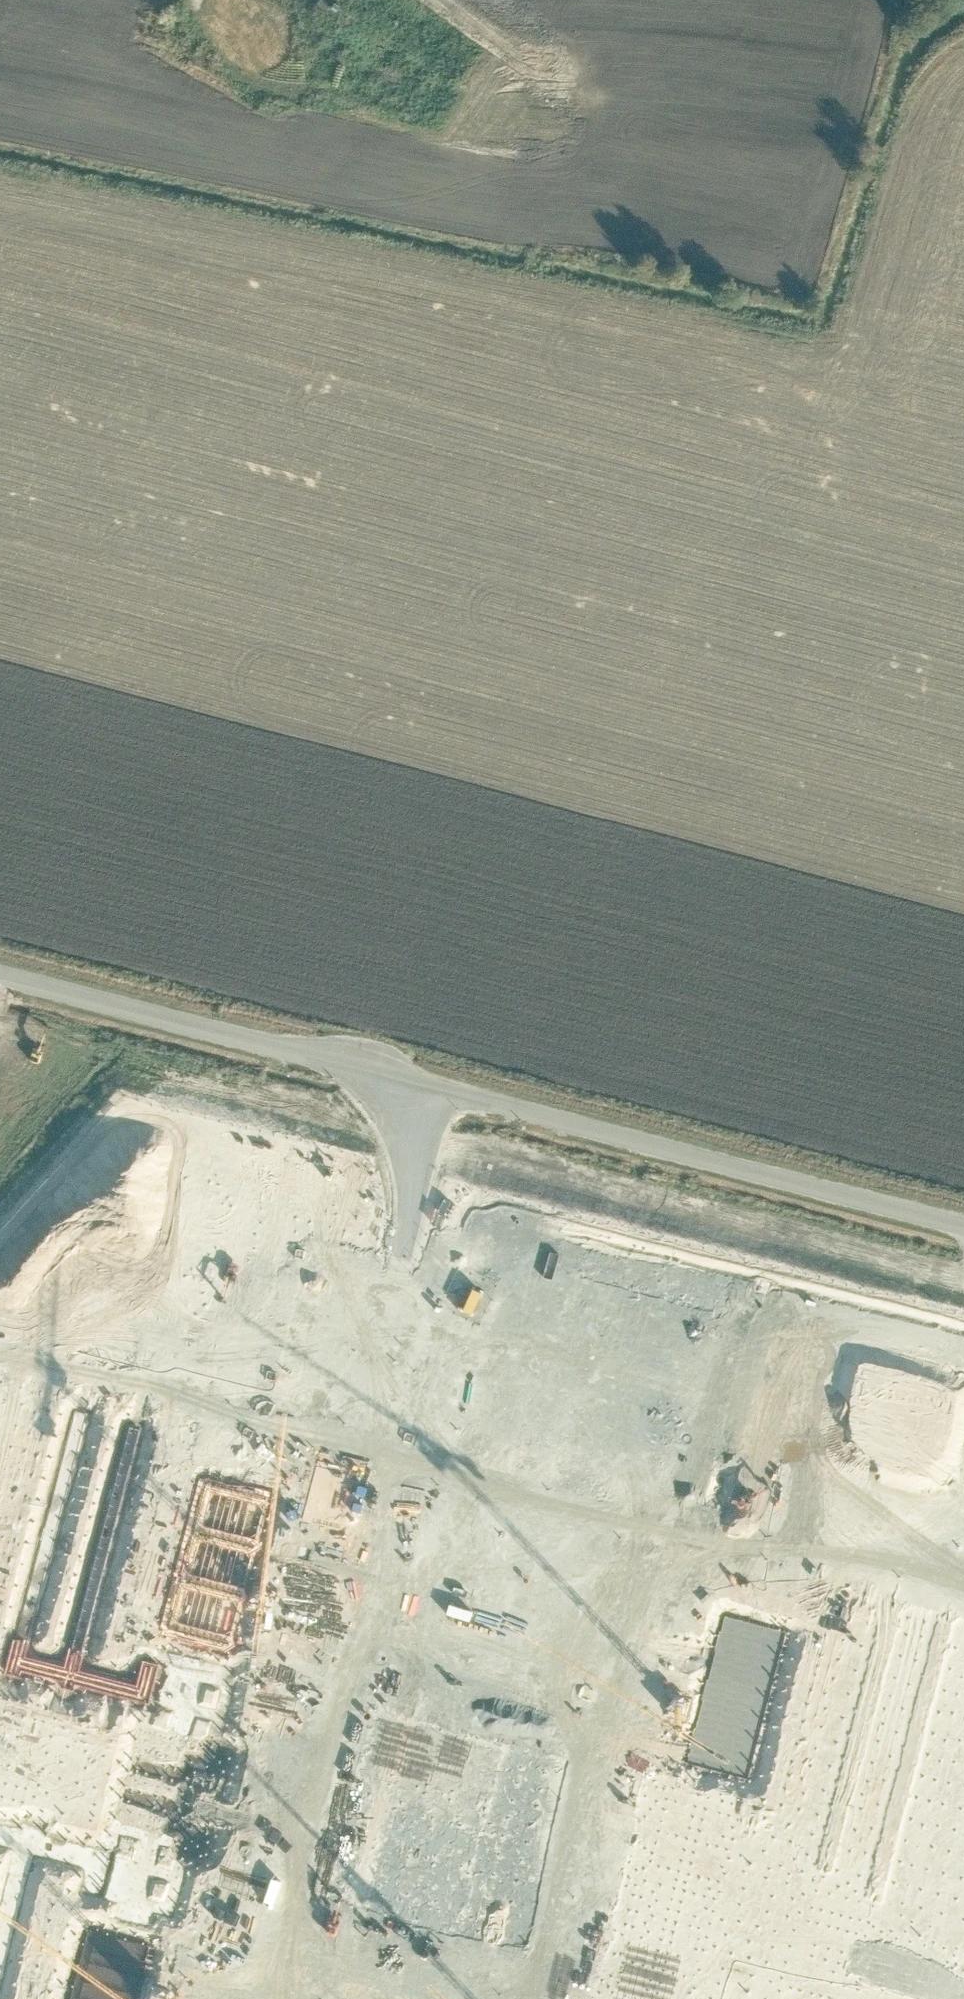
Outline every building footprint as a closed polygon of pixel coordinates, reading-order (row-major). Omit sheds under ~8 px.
[(237,11),(243,0),(216,0),(237,11)] [(74,1907),(192,1936),(258,1673),(141,1643),(195,1427),(0,1378),(0,1998),(51,1998),(74,1907)] [(269,1499),(209,1485),(172,1632),(232,1647),(269,1499)] [(817,1582),(762,1799),(645,1770),(587,1998),(878,1998),(840,1989),(854,1935),(963,1962),(963,1619),(817,1582)] [(782,1630),(723,1616),(686,1763),(745,1778),(782,1630)] [(525,1948),(570,1761),(370,1713),(325,1900),(525,1948)] [(89,1929),(72,1998),(135,1998),(149,1944),(89,1929)]
